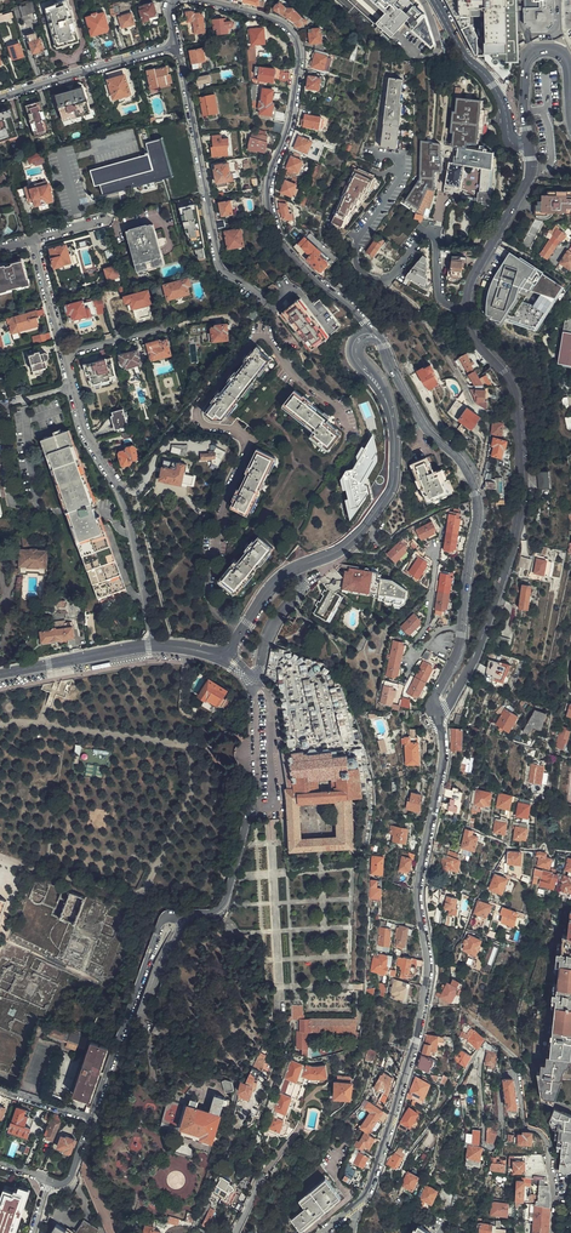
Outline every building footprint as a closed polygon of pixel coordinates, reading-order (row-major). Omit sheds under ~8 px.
[(36,10),(32,0),(31,0),(12,7),(15,17),(36,10)] [(66,0),(61,0),(44,5),(56,45),(77,38),(66,0)] [(337,2),(368,29),(374,22),(349,0),(339,0),(337,2)] [(425,17),(423,12),(422,13),(412,4),(413,3),(410,0),(363,0),(380,16),(381,15),(396,29),(405,18),(408,21),(410,28),(429,45),(433,42),(425,17)] [(410,0),(413,3),(412,4),(422,13),(423,12),(425,17),(434,12),(433,9),(428,2),(427,0),(410,0)] [(493,64),(494,63),(496,64),(497,64),(498,64),(498,63),(499,63),(502,63),(515,62),(514,10),(515,10),(515,0),(446,0),(453,15),(475,55),(477,37),(470,25),(470,15),(485,15),(485,33),(486,42),(484,43),(485,58),(488,61),(489,62),(488,63),(489,63),(489,64),(490,65),(491,66),(492,66),(493,64)] [(525,0),(517,0),(517,13),(520,13),(526,13),(525,0)] [(526,13),(526,28),(530,32),(550,31),(553,27),(552,0),(525,0),(526,13)] [(158,17),(154,2),(139,6),(140,9),(139,9),(143,21),(158,17)] [(302,17),(294,8),(286,6),(280,2),(277,4),(274,7),(275,9),(278,11),(280,11),(295,21),(295,23),(299,25),(301,25),(303,22),(305,23),(307,20),(302,17)] [(117,4),(108,6),(110,14),(119,12),(117,4)] [(186,12),(187,21),(193,20),(194,32),(204,31),(202,15),(198,13),(194,13),(191,11),(186,12)] [(108,27),(103,12),(96,14),(95,12),(91,13),(91,15),(86,17),(91,35),(105,31),(108,27)] [(134,23),(131,13),(119,16),(121,27),(134,23)] [(380,16),(374,22),(390,36),(396,29),(381,15),(380,16)] [(233,25),(233,23),(233,22),(232,21),(224,21),(223,17),(212,19),(213,28),(216,28),(217,33),(228,32),(227,27),(232,26),(233,25)] [(265,43),(263,27),(250,28),(252,44),(265,43)] [(309,29),(309,32),(310,38),(310,43),(321,42),(320,27),(309,29)] [(42,49),(39,38),(35,40),(33,33),(27,34),(32,52),(42,49)] [(521,48),(526,46),(520,35),(518,36),(517,37),(520,49),(521,48)] [(18,43),(9,46),(8,46),(12,59),(23,55),(19,43),(18,43)] [(315,44),(315,49),(316,50),(324,52),(323,44),(315,44)] [(208,60),(205,46),(203,47),(189,49),(189,50),(192,68),(201,67),(200,61),(208,60)] [(248,46),(246,46),(247,51),(248,61),(255,61),(254,57),(258,57),(257,50),(253,50),(253,47),(248,47),(248,46)] [(327,56),(315,52),(311,66),(323,69),(327,56)] [(494,63),(493,64),(492,66),(491,66),(490,65),(489,64),(489,63),(488,63),(489,62),(488,61),(485,58),(485,61),(503,80),(510,72),(508,70),(502,63),(499,63),(498,63),(498,64),(497,64),(496,64),(494,63)] [(273,81),(275,69),(256,66),(255,74),(258,75),(258,79),(273,81)] [(167,84),(165,75),(168,74),(166,67),(154,69),(154,68),(146,69),(146,71),(151,89),(158,87),(157,86),(167,84)] [(287,81),(289,72),(280,71),(279,80),(287,81)] [(130,93),(125,74),(115,77),(107,79),(108,83),(104,84),(107,94),(112,92),(113,98),(130,93)] [(210,81),(209,75),(195,77),(196,83),(210,81)] [(319,89),(320,77),(316,77),(316,76),(310,75),(310,76),(308,76),(307,88),(319,89)] [(397,148),(403,98),(401,98),(403,79),(389,77),(389,79),(386,98),(384,124),(381,146),(397,148)] [(256,87),(257,84),(250,83),(251,94),(257,94),(258,94),(259,88),(256,87)] [(89,110),(82,87),(80,87),(63,92),(55,94),(61,118),(89,110)] [(265,102),(271,103),(272,96),(273,89),(263,88),(261,101),(265,102)] [(217,112),(214,94),(199,96),(203,115),(217,112)] [(427,208),(430,209),(437,190),(434,189),(434,186),(434,170),(441,170),(441,160),(448,161),(446,174),(447,174),(444,192),(453,193),(453,191),(460,192),(465,163),(482,166),(481,191),(479,190),(479,202),(492,203),(494,152),(490,151),(490,149),(487,149),(487,150),(485,150),(486,148),(483,147),(483,149),(466,146),(465,148),(464,147),(465,142),(475,144),(477,134),(480,135),(483,135),(487,111),(484,110),(481,110),(482,100),(459,97),(457,110),(454,110),(451,130),(454,130),(452,139),(449,139),(449,144),(421,139),(420,176),(414,185),(412,188),(406,198),(419,207),(417,213),(424,215),(427,208)] [(49,131),(39,100),(33,101),(25,104),(35,136),(49,131)] [(272,115),(273,103),(271,103),(265,102),(261,101),(259,101),(258,108),(260,108),(260,113),(272,115)] [(9,110),(0,112),(0,138),(16,132),(9,110)] [(284,120),(285,113),(276,111),(275,118),(284,120)] [(319,128),(320,116),(314,115),(304,114),(303,119),(304,120),(303,126),(319,128)] [(282,129),(284,123),(273,120),(272,127),(271,132),(280,134),(282,129)] [(264,152),(267,141),(266,140),(267,136),(261,134),(260,135),(251,132),(250,135),(246,149),(256,152),(257,150),(264,152)] [(229,145),(228,137),(221,138),(221,134),(212,135),(213,146),(211,146),(212,155),(228,154),(228,145),(229,145)] [(306,152),(311,141),(298,136),(294,147),(306,152)] [(171,175),(169,166),(160,137),(145,141),(149,152),(140,155),(120,160),(103,165),(90,169),(95,186),(99,184),(103,195),(132,187),(148,182),(171,175)] [(41,150),(32,153),(27,154),(29,162),(33,161),(34,163),(44,160),(41,150)] [(297,174),(302,160),(291,156),(286,169),(297,174)] [(5,161),(8,170),(19,166),(16,158),(5,161)] [(434,170),(434,186),(436,186),(436,172),(446,174),(448,161),(441,160),(441,170),(434,170)] [(230,172),(228,161),(215,163),(216,168),(213,168),(216,180),(233,178),(231,171),(230,172)] [(356,197),(360,198),(362,199),(364,193),(366,194),(369,188),(370,188),(375,176),(369,174),(354,167),(351,175),(342,194),(330,220),(343,226),(348,214),(349,215),(352,209),(353,209),(356,204),(354,202),(356,197)] [(291,195),(295,184),(285,180),(280,190),(291,195)] [(49,191),(46,181),(24,187),(28,200),(32,199),(33,204),(51,199),(52,197),(51,193),(49,191)] [(548,195),(548,201),(542,201),(538,201),(537,205),(536,206),(536,214),(537,217),(545,220),(549,219),(551,219),(552,217),(553,214),(567,214),(566,218),(559,224),(565,230),(570,224),(570,191),(547,191),(548,195)] [(233,199),(213,202),(214,211),(220,210),(221,214),(232,212),(232,207),(234,206),(233,199)] [(199,226),(194,202),(187,203),(187,204),(179,205),(179,208),(180,208),(182,220),(183,220),(185,229),(186,229),(187,235),(189,235),(191,245),(194,244),(195,251),(197,251),(198,255),(204,253),(201,238),(199,226)] [(292,218),(290,209),(287,208),(286,204),(279,202),(282,216),(292,218)] [(163,263),(152,225),(147,226),(146,225),(128,230),(139,270),(140,270),(141,271),(161,265),(161,264),(163,263)] [(244,245),(241,226),(225,229),(228,248),(244,245)] [(560,240),(562,241),(566,233),(558,228),(555,233),(550,230),(549,231),(548,230),(547,233),(549,234),(547,236),(549,237),(551,234),(553,235),(560,240)] [(553,235),(550,239),(547,244),(540,254),(547,258),(553,249),(560,240),(553,235)] [(323,260),(318,255),(314,251),(316,248),(305,237),(298,243),(304,251),(309,256),(306,259),(319,271),(326,263),(323,260)] [(370,238),(363,249),(368,253),(366,256),(368,258),(371,255),(373,257),(381,246),(370,238)] [(67,248),(65,245),(50,249),(52,254),(53,258),(55,267),(62,264),(63,264),(70,262),(68,254),(71,253),(69,247),(67,248)] [(568,250),(562,259),(560,262),(570,269),(570,268),(570,252),(568,250)] [(505,321),(538,330),(556,299),(561,300),(569,286),(516,256),(522,258),(510,251),(492,281),(491,286),(493,282),(484,319),(492,323),(502,326),(505,321)] [(425,269),(427,265),(427,263),(425,262),(427,259),(427,256),(424,254),(423,256),(417,262),(411,270),(410,272),(409,272),(406,277),(420,284),(421,283),(424,285),(427,281),(427,278),(425,277),(427,273),(427,270),(425,269)] [(27,277),(26,275),(22,259),(0,265),(0,284),(27,277)] [(460,278),(462,265),(451,263),(450,270),(448,269),(447,276),(460,278)] [(378,275),(381,275),(384,271),(375,265),(374,264),(369,271),(369,272),(371,273),(373,274),(375,274),(378,275)] [(117,275),(114,265),(105,268),(107,278),(117,275)] [(26,284),(30,283),(28,274),(26,275),(27,277),(0,284),(0,291),(26,284)] [(189,292),(187,285),(190,284),(188,278),(183,279),(165,284),(165,286),(168,297),(171,297),(189,292)] [(268,286),(273,293),(277,288),(277,286),(274,284),(273,283),(272,283),(268,286)] [(163,294),(161,285),(155,287),(158,296),(163,294)] [(151,302),(148,290),(136,293),(125,296),(127,302),(130,301),(132,307),(151,302)] [(340,327),(320,299),(313,304),(305,294),(302,296),(283,311),(288,318),(287,320),(290,324),(292,323),(302,337),(300,338),(303,343),(305,342),(310,349),(340,327)] [(103,302),(105,302),(103,295),(91,298),(91,300),(84,302),(84,300),(66,304),(68,314),(71,313),(73,322),(97,316),(94,304),(103,302)] [(94,304),(97,316),(106,313),(103,302),(94,304)] [(564,320),(558,365),(570,367),(570,302),(567,320),(564,320)] [(259,314),(260,312),(255,308),(248,314),(255,319),(257,317),(258,315),(259,314)] [(11,333),(12,332),(19,331),(18,330),(38,324),(36,317),(39,316),(38,315),(37,310),(7,318),(7,320),(8,321),(11,333)] [(228,339),(226,328),(230,328),(230,323),(220,324),(220,320),(211,322),(212,331),(202,333),(199,336),(201,340),(204,342),(228,339)] [(31,336),(33,343),(41,341),(39,334),(31,336)] [(145,357),(147,361),(154,359),(171,354),(167,339),(159,341),(159,340),(148,343),(142,344),(144,352),(145,357)] [(227,414),(269,361),(271,358),(260,349),(262,347),(259,345),(258,346),(218,396),(205,412),(213,418),(216,414),(223,419),(227,414)] [(136,364),(147,361),(145,357),(144,352),(139,354),(138,350),(133,351),(132,349),(131,347),(127,348),(127,350),(127,353),(118,355),(118,358),(120,364),(122,364),(122,366),(125,366),(126,369),(137,367),(136,364)] [(46,365),(44,359),(46,358),(47,356),(46,352),(44,351),(39,352),(38,350),(33,351),(33,352),(27,354),(33,373),(35,374),(41,372),(42,370),(42,368),(44,368),(45,366),(46,365)] [(84,363),(107,356),(105,351),(78,360),(80,366),(85,364),(84,363)] [(471,360),(467,352),(459,356),(468,373),(474,369),(472,365),(475,363),(473,359),(471,360)] [(116,377),(111,358),(95,362),(84,365),(88,377),(90,376),(93,387),(96,389),(99,388),(100,386),(99,382),(116,377)] [(424,385),(424,386),(425,385),(429,391),(438,385),(431,372),(433,371),(429,365),(424,368),(424,367),(416,371),(420,379),(424,385)] [(482,385),(474,369),(468,373),(474,385),(482,385)] [(476,402),(479,404),(479,402),(484,402),(484,400),(485,396),(485,390),(480,389),(475,389),(474,389),(470,389),(473,394),(474,396),(475,399),(476,402)] [(313,404),(295,390),(284,404),(294,412),(315,429),(311,434),(330,449),(342,434),(327,422),(330,418),(313,404)] [(473,428),(481,416),(468,408),(460,420),(473,428)] [(130,429),(125,412),(124,412),(123,409),(111,411),(112,415),(111,415),(115,429),(116,429),(117,432),(130,429)] [(496,434),(495,436),(502,437),(504,423),(494,422),(492,433),(496,434)] [(347,497),(349,522),(369,493),(367,478),(378,462),(376,440),(379,436),(378,429),(381,429),(378,427),(381,423),(368,424),(369,430),(374,433),(365,446),(363,446),(358,454),(358,460),(353,468),(347,469),(341,477),(342,489),(347,488),(348,496),(347,497)] [(69,430),(66,431),(44,439),(49,453),(51,453),(102,595),(123,588),(110,550),(104,536),(72,445),(74,445),(69,430)] [(133,430),(123,432),(124,439),(135,436),(133,430)] [(504,457),(507,441),(495,438),(493,446),(495,446),(493,455),(504,457)] [(180,454),(182,443),(173,441),(170,452),(180,454)] [(136,456),(135,447),(133,446),(129,447),(128,448),(128,450),(120,451),(119,455),(120,463),(122,465),(127,464),(129,462),(133,461),(133,459),(135,458),(136,456)] [(248,514),(256,498),(261,487),(275,457),(257,447),(250,460),(252,461),(230,506),(244,513),(248,514)] [(429,503),(462,488),(453,466),(442,471),(441,469),(434,473),(430,463),(429,464),(426,458),(412,464),(413,466),(417,475),(415,476),(422,491),(423,490),(429,503)] [(180,484),(184,463),(163,460),(160,480),(180,484)] [(550,487),(549,480),(548,470),(542,470),(538,471),(539,488),(550,487)] [(452,514),(449,533),(460,534),(462,519),(458,518),(458,515),(452,514)] [(436,533),(434,529),(436,528),(433,522),(417,530),(422,540),(436,533)] [(460,534),(449,533),(446,550),(453,552),(453,549),(458,549),(460,534)] [(32,535),(22,537),(24,546),(33,545),(32,535)] [(235,593),(273,548),(259,536),(252,543),(238,561),(232,568),(229,567),(219,579),(235,593)] [(395,561),(406,551),(403,547),(405,546),(400,540),(387,552),(395,561)] [(31,550),(20,549),(19,566),(28,566),(27,567),(39,568),(39,567),(47,567),(47,550),(36,550),(36,549),(31,549),(31,550)] [(518,577),(529,578),(532,557),(521,555),(518,577)] [(428,565),(424,562),(426,560),(420,556),(418,560),(410,572),(419,578),(428,565)] [(544,560),(540,559),(536,559),(535,574),(544,574),(546,560),(544,560)] [(28,566),(19,566),(19,568),(19,574),(27,574),(28,572),(38,573),(38,575),(46,575),(47,567),(39,567),(39,568),(27,567),(28,566)] [(346,574),(332,569),(326,574),(329,589),(336,593),(344,589),(346,574)] [(442,574),(439,592),(450,593),(452,578),(453,578),(454,573),(448,572),(448,575),(442,574)] [(346,573),(346,574),(344,589),(345,589),(369,592),(374,593),(380,593),(380,597),(385,598),(385,601),(395,602),(400,603),(403,601),(403,596),(406,597),(408,589),(390,584),(376,581),(376,577),(346,573)] [(528,609),(531,586),(522,584),(519,607),(528,609)] [(336,593),(329,589),(327,592),(325,597),(322,602),(319,607),(315,614),(328,622),(341,597),(336,593)] [(450,593),(439,592),(436,614),(442,615),(443,608),(448,608),(450,593)] [(405,602),(406,597),(403,596),(403,601),(400,603),(395,602),(394,606),(402,607),(405,602)] [(345,598),(341,597),(328,622),(331,623),(345,598)] [(416,614),(422,607),(420,606),(417,604),(411,610),(416,614)] [(293,623),(296,616),(291,613),(285,618),(293,623)] [(414,632),(420,625),(417,621),(418,620),(413,615),(412,616),(401,628),(409,636),(414,632)] [(74,637),(73,626),(43,631),(40,631),(42,642),(74,637)] [(390,660),(401,662),(404,646),(400,645),(400,643),(394,642),(390,660)] [(428,662),(432,655),(427,652),(423,656),(423,659),(428,662)] [(501,662),(489,659),(488,667),(486,675),(485,681),(495,684),(502,669),(499,668),(501,662)] [(398,676),(401,662),(390,660),(387,676),(393,678),(394,675),(398,676)] [(415,677),(426,683),(430,676),(434,669),(429,667),(431,665),(424,661),(423,663),(415,677)] [(477,670),(483,673),(484,673),(486,666),(480,662),(477,670)] [(511,665),(501,662),(499,668),(502,669),(495,684),(502,686),(511,665)] [(513,665),(511,665),(502,686),(504,686),(505,683),(506,683),(507,682),(508,682),(509,681),(510,681),(510,679),(510,678),(510,677),(509,677),(509,676),(508,676),(513,665)] [(419,697),(426,683),(415,677),(407,693),(413,697),(414,694),(419,697)] [(223,694),(226,690),(209,679),(200,694),(206,698),(207,697),(226,708),(231,700),(227,697),(227,696),(223,694)] [(390,705),(395,691),(390,689),(391,686),(384,685),(383,688),(380,702),(390,705)] [(401,706),(410,707),(411,698),(402,697),(401,706)] [(508,734),(518,717),(501,706),(496,712),(498,714),(499,713),(501,714),(495,724),(500,728),(498,730),(502,733),(503,730),(508,734)] [(542,730),(546,715),(535,712),(529,723),(524,733),(530,736),(534,728),(542,730)] [(425,713),(421,715),(416,718),(419,723),(420,723),(428,719),(426,715),(425,713)] [(564,745),(568,728),(560,726),(559,727),(555,747),(561,748),(562,745),(564,745)] [(452,750),(460,751),(463,730),(450,728),(451,738),(454,738),(452,750)] [(415,742),(415,737),(401,737),(401,743),(405,743),(406,763),(419,763),(418,742),(415,742)] [(386,751),(383,740),(377,742),(380,753),(386,751)] [(70,764),(62,763),(62,767),(68,767),(67,771),(71,771),(72,756),(67,756),(67,749),(72,749),(72,744),(65,744),(63,759),(70,759),(70,764)] [(292,753),(289,753),(292,774),(336,771),(336,775),(351,774),(350,766),(350,763),(354,764),(357,763),(358,760),(358,756),(355,754),(351,754),(349,755),(349,752),(338,752),(338,748),(292,751),(292,753)] [(283,750),(288,787),(293,786),(292,774),(289,753),(288,749),(286,749),(283,750)] [(559,758),(553,805),(559,806),(570,807),(570,760),(559,758)] [(350,766),(351,774),(336,775),(336,771),(292,774),(293,786),(288,787),(286,787),(289,819),(291,851),(357,847),(353,796),(363,794),(360,765),(350,766)] [(541,784),(543,769),(536,768),(534,783),(541,784)] [(454,789),(454,792),(452,799),(451,806),(450,811),(449,815),(454,816),(455,814),(461,815),(463,803),(462,803),(464,794),(459,792),(460,790),(454,789)] [(454,792),(446,790),(445,797),(452,799),(454,792)] [(489,809),(491,793),(482,791),(476,791),(476,792),(475,805),(485,806),(485,808),(489,809)] [(420,810),(422,800),(420,799),(421,794),(411,792),(408,808),(420,810)] [(511,796),(498,793),(496,807),(509,809),(511,796)] [(528,817),(529,804),(518,803),(517,816),(528,817)] [(236,816),(238,816),(240,816),(242,815),(243,813),(244,811),(244,809),(243,807),(242,805),(240,804),(238,804),(236,804),(234,805),(233,806),(232,808),(232,810),(232,812),(233,814),(234,815),(236,816)] [(504,834),(507,818),(505,817),(496,814),(494,833),(504,834)] [(402,843),(405,827),(393,825),(390,841),(402,843)] [(526,839),(527,828),(515,827),(514,839),(520,840),(521,839),(526,839)] [(473,850),(477,837),(472,835),(472,832),(465,830),(462,847),(473,850)] [(520,864),(521,853),(507,852),(506,863),(520,864)] [(537,852),(536,857),(539,857),(537,866),(549,868),(550,859),(545,858),(546,853),(537,852)] [(409,869),(411,857),(402,856),(400,868),(409,869)] [(382,865),(383,857),(373,857),(373,859),(372,863),(371,872),(381,873),(382,865)] [(452,858),(447,857),(446,859),(442,858),(440,863),(444,864),(442,870),(448,871),(449,868),(456,871),(460,861),(456,860),(452,858)] [(532,879),(531,884),(536,885),(537,880),(540,881),(539,885),(552,888),(555,881),(556,881),(557,873),(546,871),(534,868),(533,872),(532,879)] [(562,874),(559,881),(563,883),(561,891),(566,894),(567,892),(570,894),(570,878),(569,877),(569,878),(564,876),(565,874),(562,874)] [(501,894),(507,879),(495,875),(490,889),(501,894)] [(376,881),(376,879),(370,878),(370,886),(370,899),(376,899),(381,899),(381,888),(377,888),(377,882),(376,881)] [(51,884),(36,879),(29,898),(32,899),(32,901),(33,902),(35,903),(37,904),(39,904),(43,903),(51,884)] [(446,889),(434,887),(432,900),(431,904),(437,905),(440,895),(444,895),(446,889)] [(76,924),(86,898),(63,889),(53,915),(76,924)] [(461,911),(466,912),(470,897),(464,896),(461,911)] [(455,910),(456,899),(452,899),(452,898),(447,897),(446,900),(445,908),(450,909),(450,913),(454,914),(455,910)] [(491,906),(478,902),(475,913),(486,917),(488,911),(489,911),(491,906)] [(513,926),(517,913),(502,909),(501,914),(503,915),(501,922),(513,926)] [(391,928),(391,923),(381,921),(381,929),(380,939),(380,950),(388,950),(388,946),(387,946),(387,939),(388,928),(391,928)] [(403,949),(408,927),(400,925),(399,933),(396,945),(398,945),(398,948),(403,949)] [(481,935),(475,934),(474,938),(469,936),(467,941),(465,941),(464,944),(465,945),(463,950),(475,955),(477,950),(478,950),(480,946),(479,946),(481,941),(479,940),(481,935)] [(555,1015),(570,1017),(570,938),(567,936),(562,935),(561,945),(558,944),(557,948),(561,949),(561,951),(557,951),(556,960),(558,962),(560,962),(560,965),(558,984),(554,983),(554,987),(555,989),(557,989),(557,993),(553,992),(552,1001),(553,1002),(556,1002),(556,1005),(555,1015)] [(490,943),(482,969),(491,972),(498,945),(490,943)] [(47,1010),(66,972),(18,948),(15,953),(11,951),(3,965),(9,968),(3,979),(1,978),(0,979),(0,981),(2,983),(0,987),(16,994),(16,995),(47,1010)] [(469,953),(466,963),(472,965),(475,955),(469,953)] [(385,967),(387,955),(374,954),(371,971),(376,972),(377,970),(386,972),(387,967),(385,967)] [(410,961),(411,958),(403,957),(403,959),(398,958),(396,966),(401,966),(400,969),(402,969),(402,972),(408,974),(410,961)] [(403,999),(407,982),(390,979),(389,984),(394,986),(391,995),(395,997),(395,995),(403,999)] [(450,985),(446,983),(445,985),(446,985),(443,991),(442,991),(439,997),(442,1002),(444,1001),(442,998),(450,1002),(456,989),(458,990),(461,984),(454,981),(453,983),(451,983),(450,985)] [(123,1011),(126,1000),(119,997),(114,1012),(117,1013),(114,1021),(119,1022),(123,1011)] [(304,1014),(304,1005),(295,1005),(292,1005),(293,1015),(304,1014)] [(305,1057),(307,1057),(307,1051),(308,1032),(321,1032),(356,1032),(355,1019),(356,1019),(356,1018),(356,1015),(350,1015),(304,1015),(300,1015),(300,1019),(300,1027),(297,1027),(297,1045),(302,1045),(302,1056),(305,1057)] [(555,1015),(554,1024),(551,1024),(551,1028),(554,1029),(554,1034),(550,1033),(549,1041),(553,1042),(552,1046),(551,1056),(546,1056),(545,1064),(545,1069),(540,1069),(540,1072),(555,1077),(560,1079),(569,1057),(570,1057),(570,1050),(570,1039),(569,1030),(570,1024),(570,1017),(555,1015)] [(23,1017),(16,1017),(17,1027),(17,1032),(26,1032),(26,1020),(23,1020),(23,1017)] [(164,1029),(156,1025),(153,1030),(165,1037),(168,1031),(164,1029)] [(463,1025),(457,1038),(459,1047),(461,1048),(465,1038),(467,1039),(467,1040),(474,1047),(477,1049),(480,1045),(483,1040),(473,1031),(472,1033),(470,1032),(468,1035),(464,1033),(467,1028),(463,1025)] [(67,1041),(70,1035),(53,1028),(50,1034),(67,1041)] [(84,1049),(88,1037),(74,1031),(70,1042),(78,1045),(78,1046),(84,1049)] [(441,1036),(427,1035),(426,1044),(425,1044),(421,1054),(437,1056),(437,1054),(442,1054),(445,1037),(441,1036)] [(96,1082),(100,1070),(105,1055),(108,1047),(91,1041),(88,1051),(84,1062),(79,1079),(74,1095),(82,1098),(90,1100),(96,1082)] [(484,1042),(482,1046),(487,1049),(486,1052),(487,1052),(487,1057),(486,1064),(494,1065),(495,1059),(496,1053),(495,1053),(496,1052),(491,1051),(492,1048),(484,1042)] [(373,1062),(376,1051),(368,1049),(365,1060),(373,1062)] [(462,1052),(459,1050),(455,1057),(461,1060),(460,1063),(465,1066),(470,1056),(462,1052)] [(292,1053),(291,1053),(289,1060),(302,1065),(305,1057),(302,1056),(292,1053)] [(392,1069),(393,1059),(389,1058),(389,1054),(379,1053),(377,1067),(392,1069)] [(432,1059),(419,1055),(418,1059),(420,1060),(418,1067),(429,1071),(432,1059)] [(256,1059),(252,1068),(257,1070),(260,1071),(263,1061),(256,1059)] [(302,1065),(289,1060),(280,1084),(275,1097),(266,1124),(262,1135),(265,1136),(266,1132),(274,1135),(276,1131),(289,1136),(291,1130),(293,1125),(290,1123),(293,1116),(298,1101),(302,1102),(307,1087),(311,1077),(317,1077),(323,1076),(328,1074),(326,1062),(312,1066),(306,1064),(305,1066),(302,1065)] [(245,1081),(242,1081),(239,1092),(250,1095),(253,1086),(256,1078),(257,1079),(259,1076),(261,1071),(260,1071),(257,1070),(252,1068),(245,1081)] [(521,1078),(523,1092),(528,1091),(530,1080),(527,1079),(527,1076),(523,1071),(520,1073),(521,1078)] [(540,1073),(538,1073),(539,1075),(536,1078),(536,1081),(557,1087),(560,1079),(555,1077),(540,1072),(540,1073)] [(386,1094),(388,1086),(387,1086),(390,1076),(380,1073),(379,1075),(377,1075),(372,1089),(386,1094)] [(413,1084),(410,1082),(407,1094),(406,1098),(421,1103),(424,1095),(425,1095),(430,1084),(426,1082),(427,1080),(422,1078),(422,1080),(417,1078),(418,1076),(417,1075),(413,1084)] [(337,1082),(335,1082),(335,1098),(351,1098),(352,1083),(351,1083),(351,1077),(337,1076),(337,1082)] [(231,1081),(225,1079),(222,1082),(226,1093),(234,1089),(232,1082),(231,1081)] [(512,1079),(503,1079),(507,1108),(516,1108),(515,1104),(515,1100),(513,1088),(512,1079)] [(553,1098),(557,1087),(536,1081),(537,1092),(549,1097),(553,1098)] [(548,1101),(549,1097),(537,1092),(538,1097),(548,1101)] [(202,1137),(212,1140),(216,1125),(221,1112),(225,1098),(215,1095),(209,1112),(189,1107),(184,1122),(182,1127),(192,1130),(203,1133),(202,1137)] [(530,1109),(539,1117),(540,1112),(534,1106),(535,1103),(535,1097),(533,1096),(530,1095),(530,1099),(530,1109)] [(537,1127),(539,1117),(530,1109),(530,1099),(528,1107),(527,1111),(525,1111),(527,1123),(529,1126),(533,1127),(537,1127)] [(383,1121),(388,1113),(369,1101),(366,1108),(372,1111),(368,1118),(362,1126),(368,1131),(376,1122),(378,1119),(383,1121)] [(406,1113),(402,1110),(398,1126),(406,1131),(408,1126),(410,1127),(418,1113),(417,1112),(418,1110),(411,1106),(410,1108),(409,1108),(406,1113)] [(21,1123),(23,1115),(25,1110),(17,1107),(12,1121),(9,1129),(28,1136),(31,1127),(21,1123)] [(559,1171),(570,1172),(570,1112),(552,1110),(551,1124),(558,1125),(557,1150),(561,1151),(559,1171)] [(52,1113),(47,1111),(44,1118),(49,1121),(52,1113)] [(34,1118),(23,1115),(21,1123),(31,1127),(34,1118)] [(54,1136),(60,1121),(59,1121),(60,1117),(54,1115),(52,1118),(53,1119),(52,1122),(46,1138),(52,1140),(54,1136)] [(496,1133),(497,1122),(490,1124),(490,1122),(487,1123),(487,1124),(486,1134),(486,1144),(492,1144),(494,1140),(496,1133)] [(172,1143),(175,1131),(169,1129),(166,1139),(170,1140),(169,1142),(172,1143)] [(297,1133),(291,1130),(289,1136),(276,1131),(274,1135),(286,1139),(291,1141),(297,1133)] [(472,1137),(472,1144),(478,1143),(479,1131),(472,1131),(472,1132),(470,1132),(470,1137),(472,1137)] [(355,1145),(362,1149),(365,1145),(369,1147),(372,1143),(375,1137),(365,1132),(365,1133),(360,1141),(358,1140),(355,1145)] [(530,1143),(530,1132),(524,1132),(524,1135),(514,1134),(514,1143),(530,1143)] [(70,1151),(75,1139),(66,1136),(65,1137),(61,1136),(58,1146),(64,1148),(64,1149),(64,1150),(65,1151),(69,1152),(70,1151)] [(482,1148),(480,1147),(469,1145),(470,1143),(463,1142),(463,1147),(468,1148),(466,1158),(479,1161),(482,1148)] [(404,1153),(407,1154),(409,1151),(404,1148),(399,1146),(397,1150),(392,1154),(387,1164),(391,1166),(393,1165),(397,1167),(404,1153)] [(353,1150),(349,1160),(363,1166),(368,1156),(353,1150)] [(543,1164),(540,1154),(528,1155),(528,1157),(527,1172),(527,1177),(540,1178),(547,1178),(547,1176),(543,1164)] [(522,1155),(510,1155),(509,1165),(514,1165),(514,1172),(525,1171),(525,1177),(527,1177),(527,1172),(528,1157),(528,1155),(522,1155)] [(505,1165),(506,1161),(501,1160),(501,1163),(496,1163),(496,1158),(492,1158),(491,1171),(499,1171),(499,1173),(504,1173),(504,1165),(505,1165)] [(321,1214),(344,1194),(334,1183),(335,1181),(331,1176),(320,1164),(301,1179),(295,1185),(305,1197),(300,1200),(306,1207),(299,1213),(292,1218),(302,1229),(321,1214)] [(412,1190),(418,1176),(408,1173),(402,1185),(412,1190)] [(222,1197),(220,1202),(229,1205),(236,1182),(220,1177),(214,1195),(222,1197)] [(550,1189),(547,1178),(540,1178),(540,1182),(538,1200),(536,1201),(535,1205),(550,1207),(552,1208),(552,1202),(551,1195),(550,1189)] [(523,1201),(524,1181),(516,1181),(515,1199),(523,1201)] [(422,1199),(431,1203),(437,1191),(427,1186),(421,1199),(422,1199)] [(20,1212),(28,1191),(21,1188),(20,1191),(15,1190),(14,1193),(5,1190),(1,1202),(0,1201),(0,1232),(4,1232),(13,1232),(20,1212)] [(507,1217),(508,1204),(492,1203),(492,1205),(491,1216),(507,1217)] [(549,1228),(550,1207),(535,1205),(535,1211),(533,1232),(548,1232),(549,1228)] [(208,1227),(215,1211),(211,1209),(210,1211),(203,1225),(208,1227)] [(478,1230),(481,1230),(481,1232),(492,1232),(492,1225),(483,1224),(483,1220),(479,1219),(478,1230)] [(67,1232),(68,1232),(56,1224),(51,1232),(68,1232),(67,1232)] [(161,1232),(154,1230),(155,1227),(145,1224),(142,1232),(160,1232),(161,1232)] [(81,1225),(76,1232),(78,1232),(94,1232),(81,1225)]
